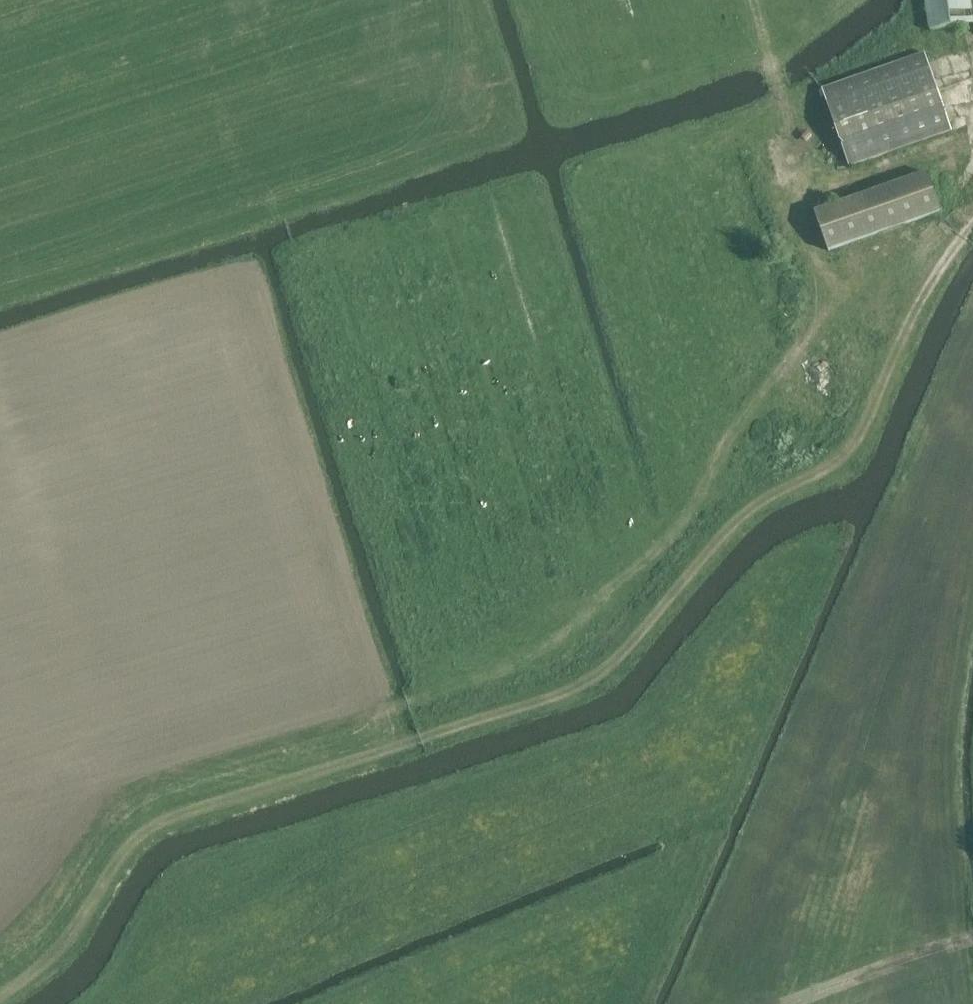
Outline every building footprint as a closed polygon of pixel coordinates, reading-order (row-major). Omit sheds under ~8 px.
[(967,0),(927,0),(931,30),(971,25),(967,0)] [(953,132),(940,92),(927,56),(825,92),(851,167),(891,154),(953,132)] [(817,214),(830,252),(943,212),(930,174),(898,185),(817,214)]
